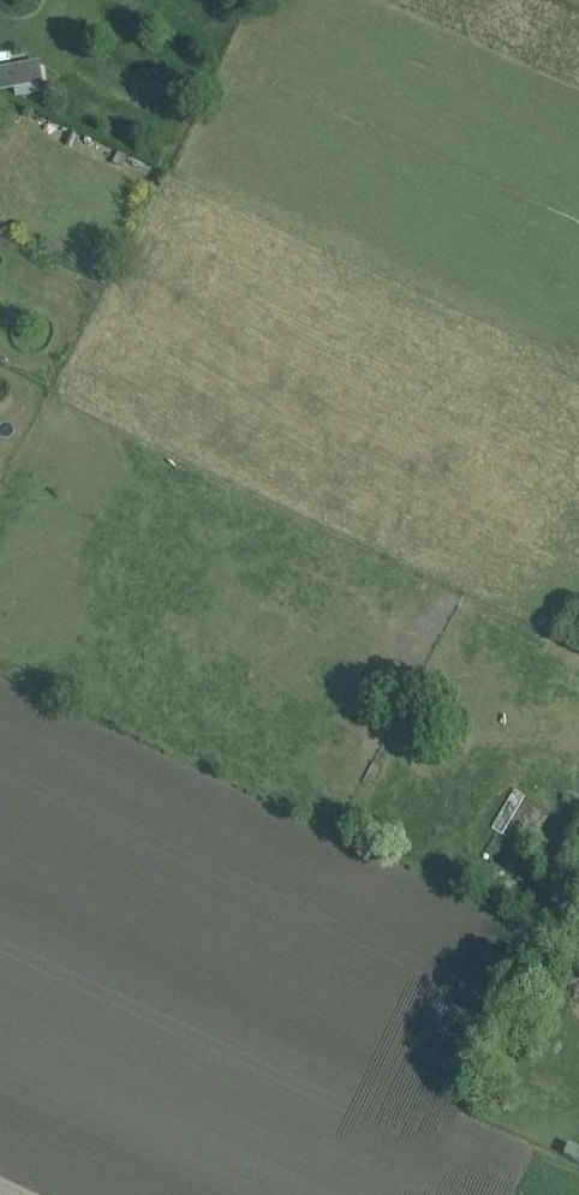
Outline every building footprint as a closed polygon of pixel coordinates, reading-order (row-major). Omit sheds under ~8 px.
[(26,89),(13,91),(15,103),(39,98),(37,87),(42,86),(38,65),(23,67),(26,89)] [(118,153),(113,162),(122,166),(126,157),(118,153)] [(568,1146),(563,1157),(578,1164),(578,1150),(568,1146)]
